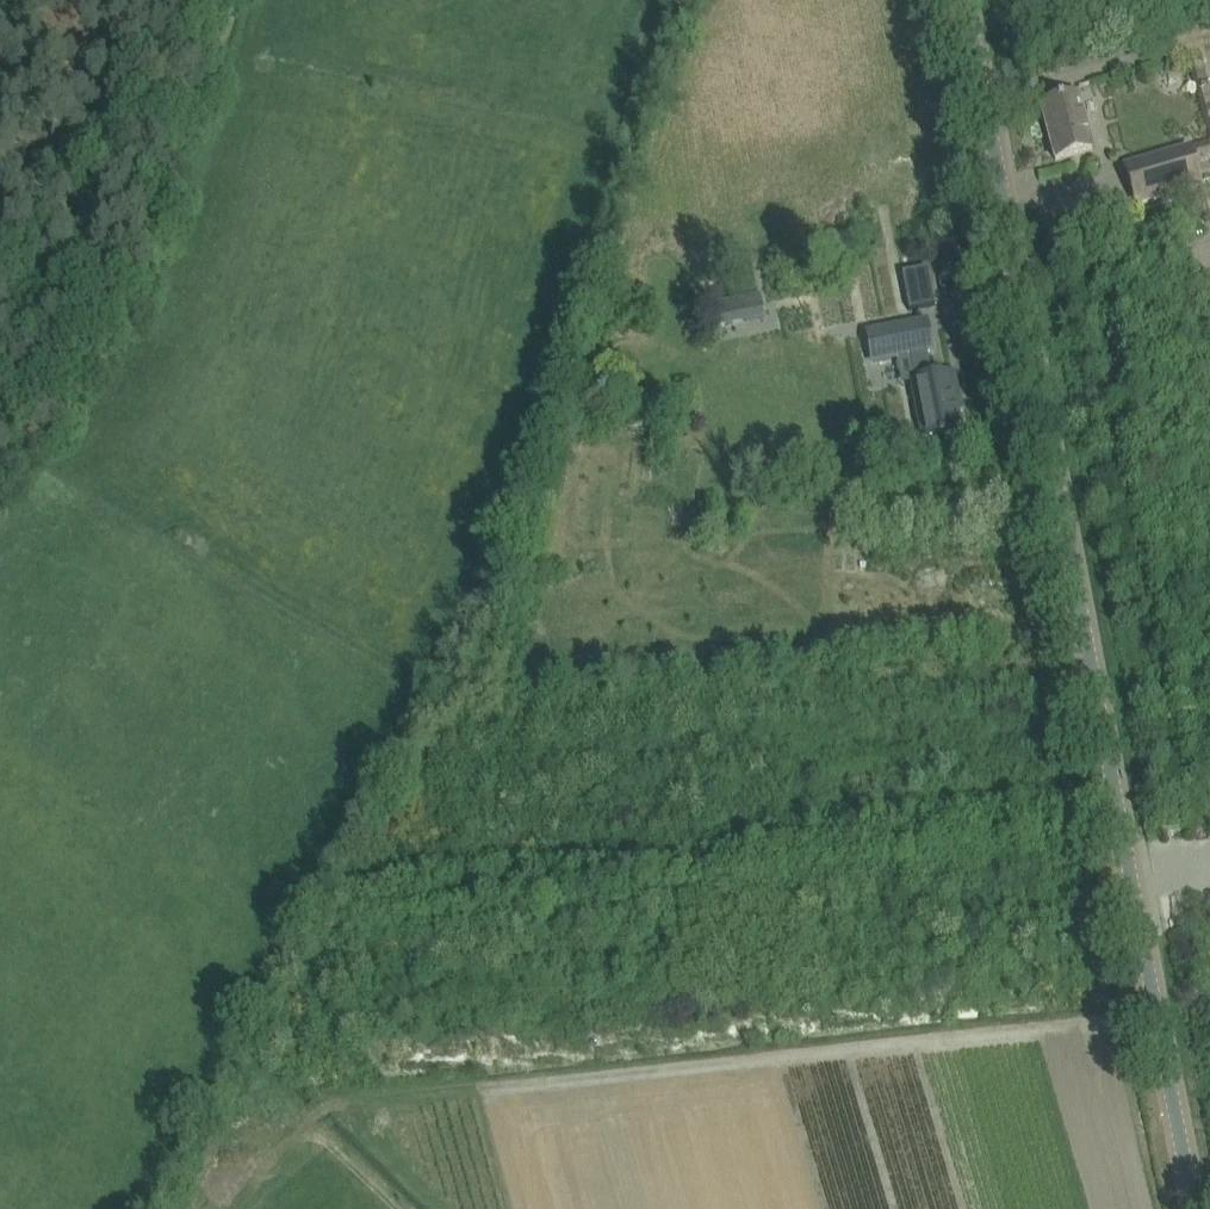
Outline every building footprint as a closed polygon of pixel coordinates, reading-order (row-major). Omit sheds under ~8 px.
[(1055,160),(1078,154),(1092,150),(1077,96),(1041,106),(1055,160)] [(1136,205),(1159,198),(1200,186),(1189,147),(1148,159),(1125,166),(1136,205)] [(927,270),(902,275),(909,311),(934,306),(927,270)] [(924,320),(867,330),(873,361),(909,355),(914,381),(911,382),(922,439),(938,436),(939,439),(944,438),(944,435),(960,432),(954,400),(958,399),(953,374),(932,378),(927,352),(929,351),(924,320)]
